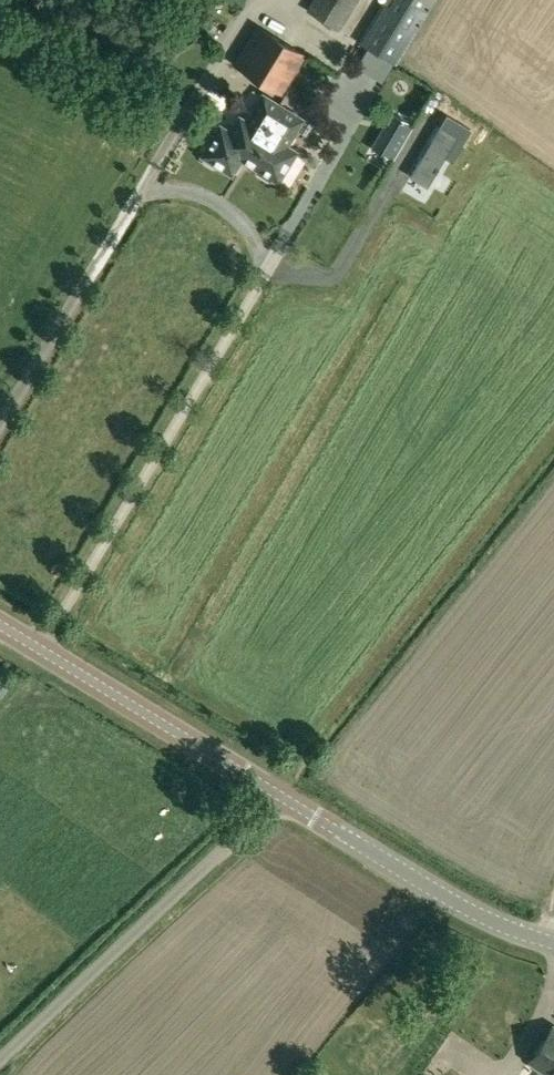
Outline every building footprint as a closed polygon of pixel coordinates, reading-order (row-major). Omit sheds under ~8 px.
[(307,9),(338,29),(350,10),(356,0),(312,0),(307,9)] [(395,63),(434,0),(384,0),(359,41),(395,63)] [(258,25),(234,63),(281,92),(304,54),(259,26),(258,25)] [(243,160),(278,103),(262,93),(246,120),(239,115),(230,131),(220,124),(201,154),(205,157),(203,160),(214,166),(216,164),(231,173),(241,158),(243,160)] [(302,118),(278,103),(243,160),(258,168),(255,171),(269,179),(271,177),(277,180),(296,150),(286,144),(302,118)] [(395,112),(374,147),(393,158),(414,123),(395,112)] [(441,124),(414,168),(431,178),(457,134),(441,124)] [(553,1025),(529,1060),(551,1074),(553,1074),(553,1025)]
